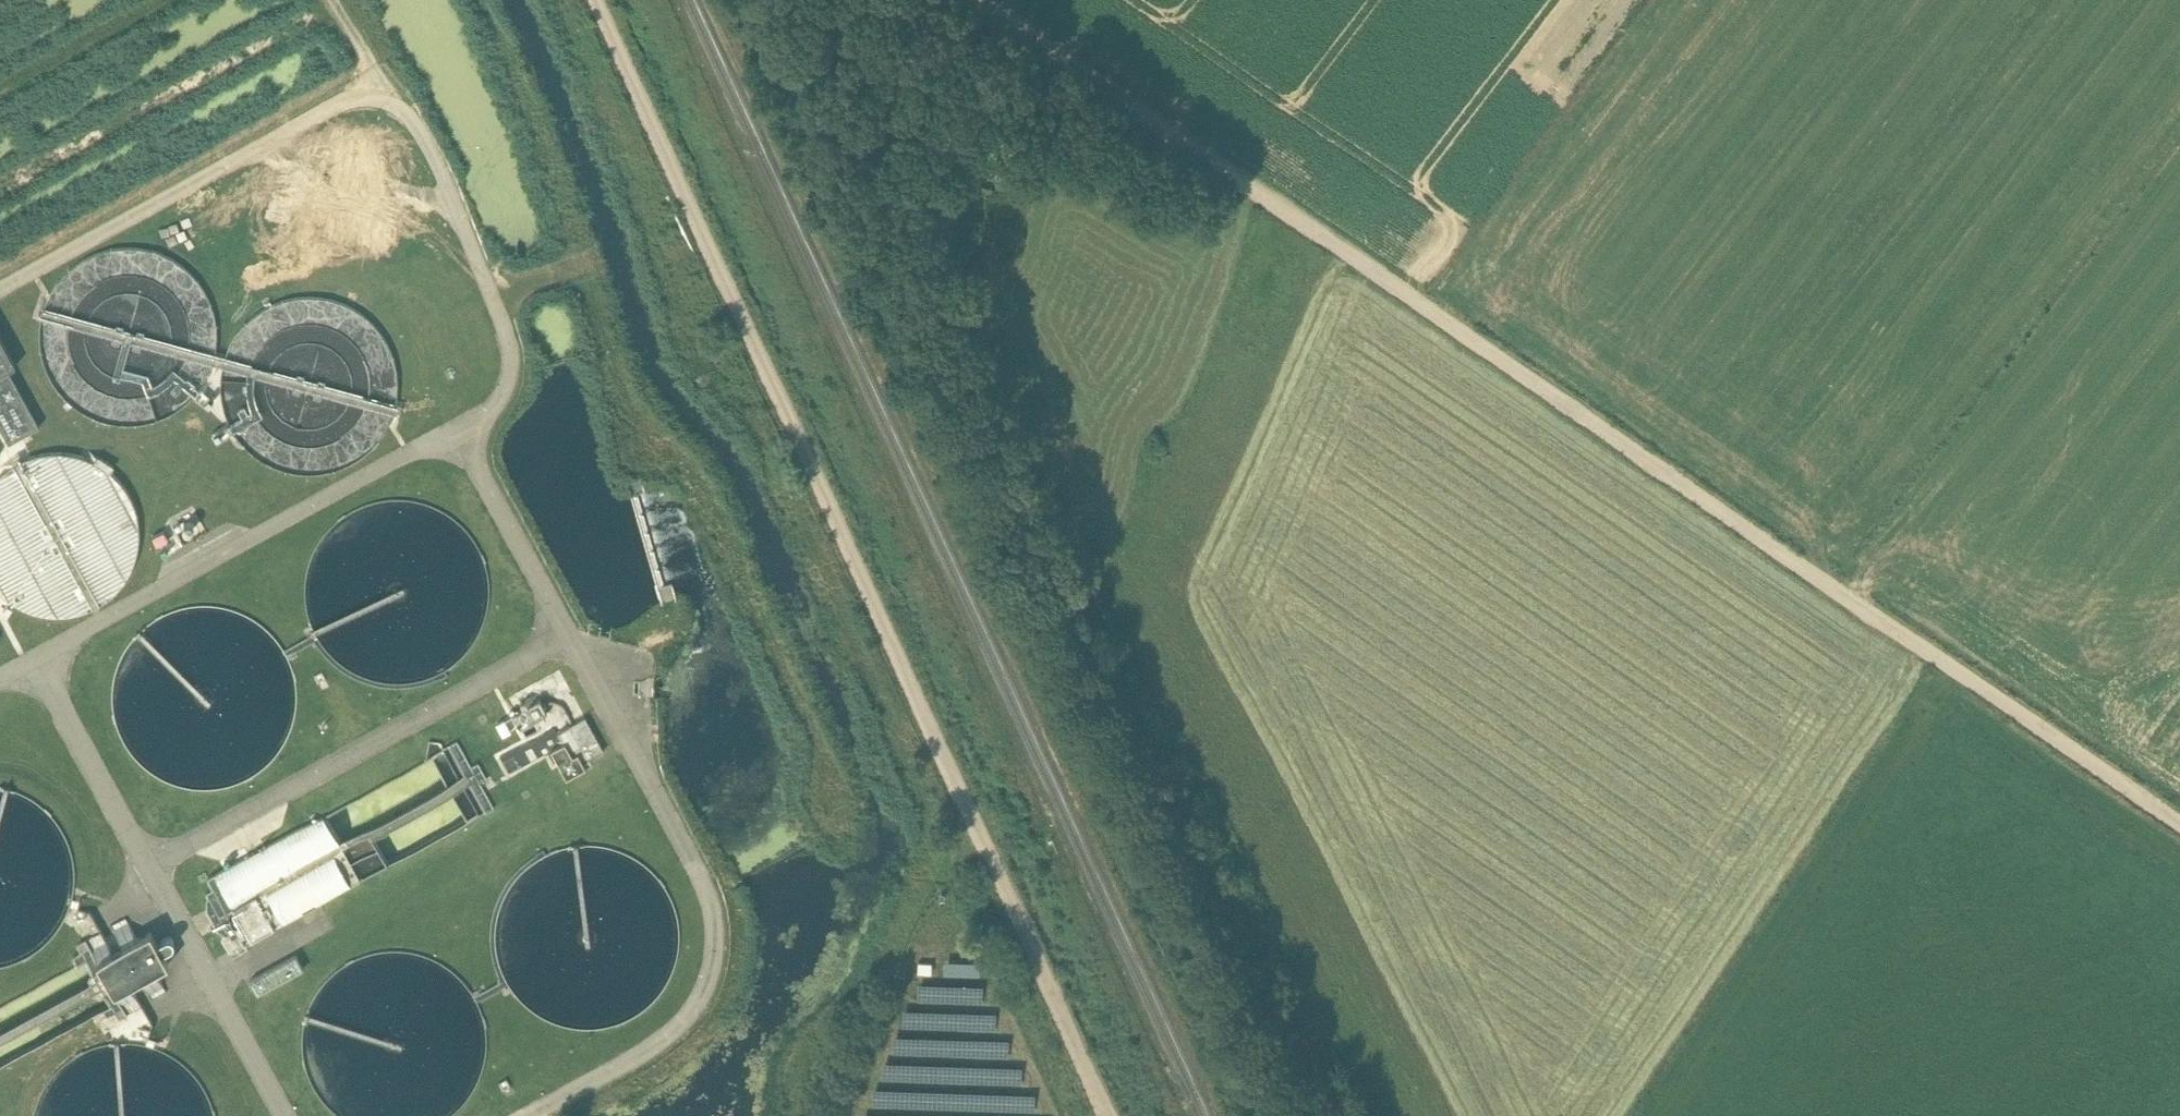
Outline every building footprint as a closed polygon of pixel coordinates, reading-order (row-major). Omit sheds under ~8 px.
[(0,337),(0,424),(10,442),(38,427),(8,370),(15,366),(0,337)] [(10,594),(14,575),(44,570),(46,560),(60,564),(59,569),(75,573),(79,580),(87,582),(101,575),(125,570),(134,533),(129,509),(103,460),(60,450),(0,462),(0,576),(10,594)] [(526,701),(521,703),(524,708),(512,714),(519,727),(546,712),(540,700),(528,706),(526,701)] [(555,727),(500,758),(510,774),(552,750),(567,778),(593,764),(590,759),(603,752),(584,718),(558,732),(555,727)] [(324,815),(209,879),(214,888),(208,892),(211,897),(208,898),(208,911),(218,927),(233,937),(240,933),(245,943),(359,880),(324,815)] [(93,971),(89,973),(100,994),(106,991),(113,1005),(103,1010),(107,1016),(115,1012),(120,1021),(129,1016),(128,1014),(142,1006),(152,1025),(146,1045),(155,1047),(157,1040),(150,1038),(154,1025),(131,984),(140,979),(152,1000),(167,992),(156,972),(169,964),(163,953),(171,948),(173,947),(174,946),(174,945),(175,944),(175,943),(175,942),(175,940),(174,939),(173,938),(171,937),(170,937),(168,937),(167,937),(157,943),(151,931),(138,938),(126,918),(107,928),(119,949),(112,952),(101,932),(77,943),(81,951),(73,955),(78,964),(86,959),(93,971)] [(304,970),(296,955),(250,980),(258,995),(304,970)]
